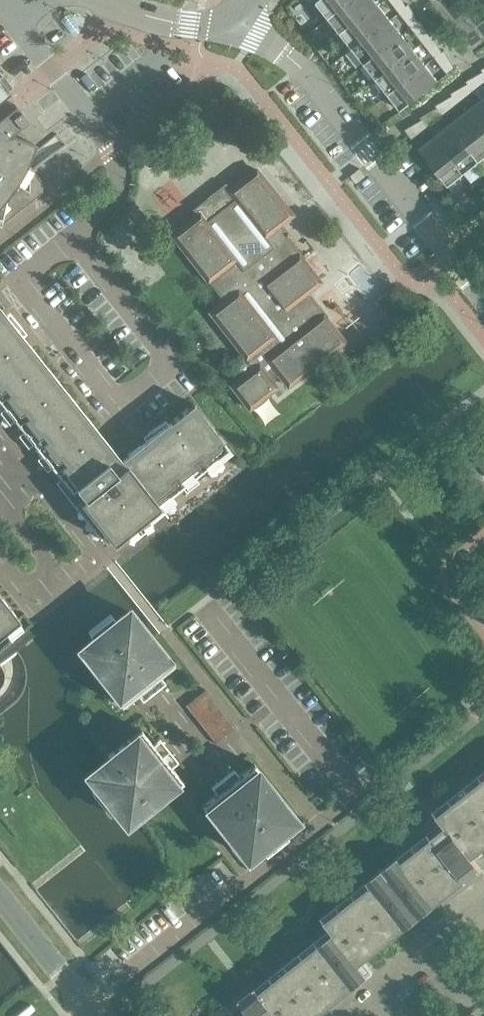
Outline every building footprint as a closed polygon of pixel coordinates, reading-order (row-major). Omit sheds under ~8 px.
[(328,17),(350,0),(318,0),(316,1),(328,17)] [(340,33),(377,4),(374,0),(350,0),(328,17),(340,33)] [(398,11),(407,23),(416,16),(408,3),(406,5),(398,11)] [(340,33),(352,48),(389,19),(377,4),(340,33)] [(420,18),(410,27),(419,38),(428,31),(420,18)] [(352,48),(364,63),(401,34),(389,19),(352,48)] [(364,63),(376,79),(413,50),(401,34),(364,63)] [(422,42),(431,54),(440,47),(432,34),(422,42)] [(434,57),(443,69),(452,62),(444,49),(434,57)] [(376,79),(388,94),(425,65),(413,50),(376,79)] [(401,110),(438,81),(425,65),(388,94),(401,110)] [(0,71),(0,97),(13,87),(0,71)] [(467,83),(474,91),(483,83),(483,81),(478,74),(466,81),(467,83)] [(458,103),(470,94),(463,85),(450,93),(458,103)] [(443,115),(454,106),(448,98),(435,105),(443,115)] [(483,135),(483,103),(481,100),(466,112),(483,135)] [(0,225),(1,224),(18,211),(19,210),(37,196),(38,196),(38,195),(46,188),(33,170),(26,162),(30,154),(34,143),(17,137),(13,131),(28,120),(19,109),(15,104),(0,116),(0,225)] [(420,117),(422,119),(428,127),(439,118),(433,110),(420,117)] [(480,161),(483,157),(483,135),(466,112),(451,124),(480,161)] [(404,129),(412,139),(424,130),(418,122),(404,129)] [(435,136),(464,173),(480,161),(451,124),(435,136)] [(420,149),(448,185),(464,173),(435,136),(420,149)] [(231,385),(249,408),(277,387),(270,378),(278,372),(288,385),(310,368),(311,369),(323,360),(322,359),(344,341),(323,314),(320,316),(303,295),(320,282),(285,237),(289,234),(287,232),(283,234),(277,226),(292,214),(256,169),(230,190),(225,184),(194,209),(198,214),(172,235),(224,301),(210,312),(245,356),(234,365),(243,376),(231,385)] [(72,492),(76,489),(84,498),(80,502),(113,544),(160,506),(159,505),(229,449),(193,403),(121,460),(0,308),(0,401),(72,492)] [(473,456),(483,470),(483,447),(473,456)] [(7,637),(15,648),(32,635),(1,596),(0,594),(0,643),(7,637)] [(174,663),(144,626),(141,628),(128,611),(82,648),(95,665),(92,667),(122,705),(143,688),(143,689),(154,681),(153,680),(174,663)] [(145,810),(182,781),(166,760),(167,759),(165,757),(164,758),(159,752),(160,751),(158,748),(157,749),(141,728),(103,758),(106,761),(89,774),(126,821),(143,808),(145,810)] [(254,763),(235,778),(233,780),(232,778),(229,781),(230,782),(225,786),(224,785),(221,787),(222,788),(201,805),(231,842),(234,840),(247,857),(294,820),(280,803),(283,800),(254,763)] [(239,993),(211,1015),(270,1015),(273,1014),(275,1015),(308,1015),(360,974),(351,964),(437,896),(443,904),(483,872),(482,869),(469,852),(483,840),(483,770),(432,811),(438,818),(399,849),(402,853),(321,918),(330,928),(256,986),(253,983),(250,985),(239,993)]
